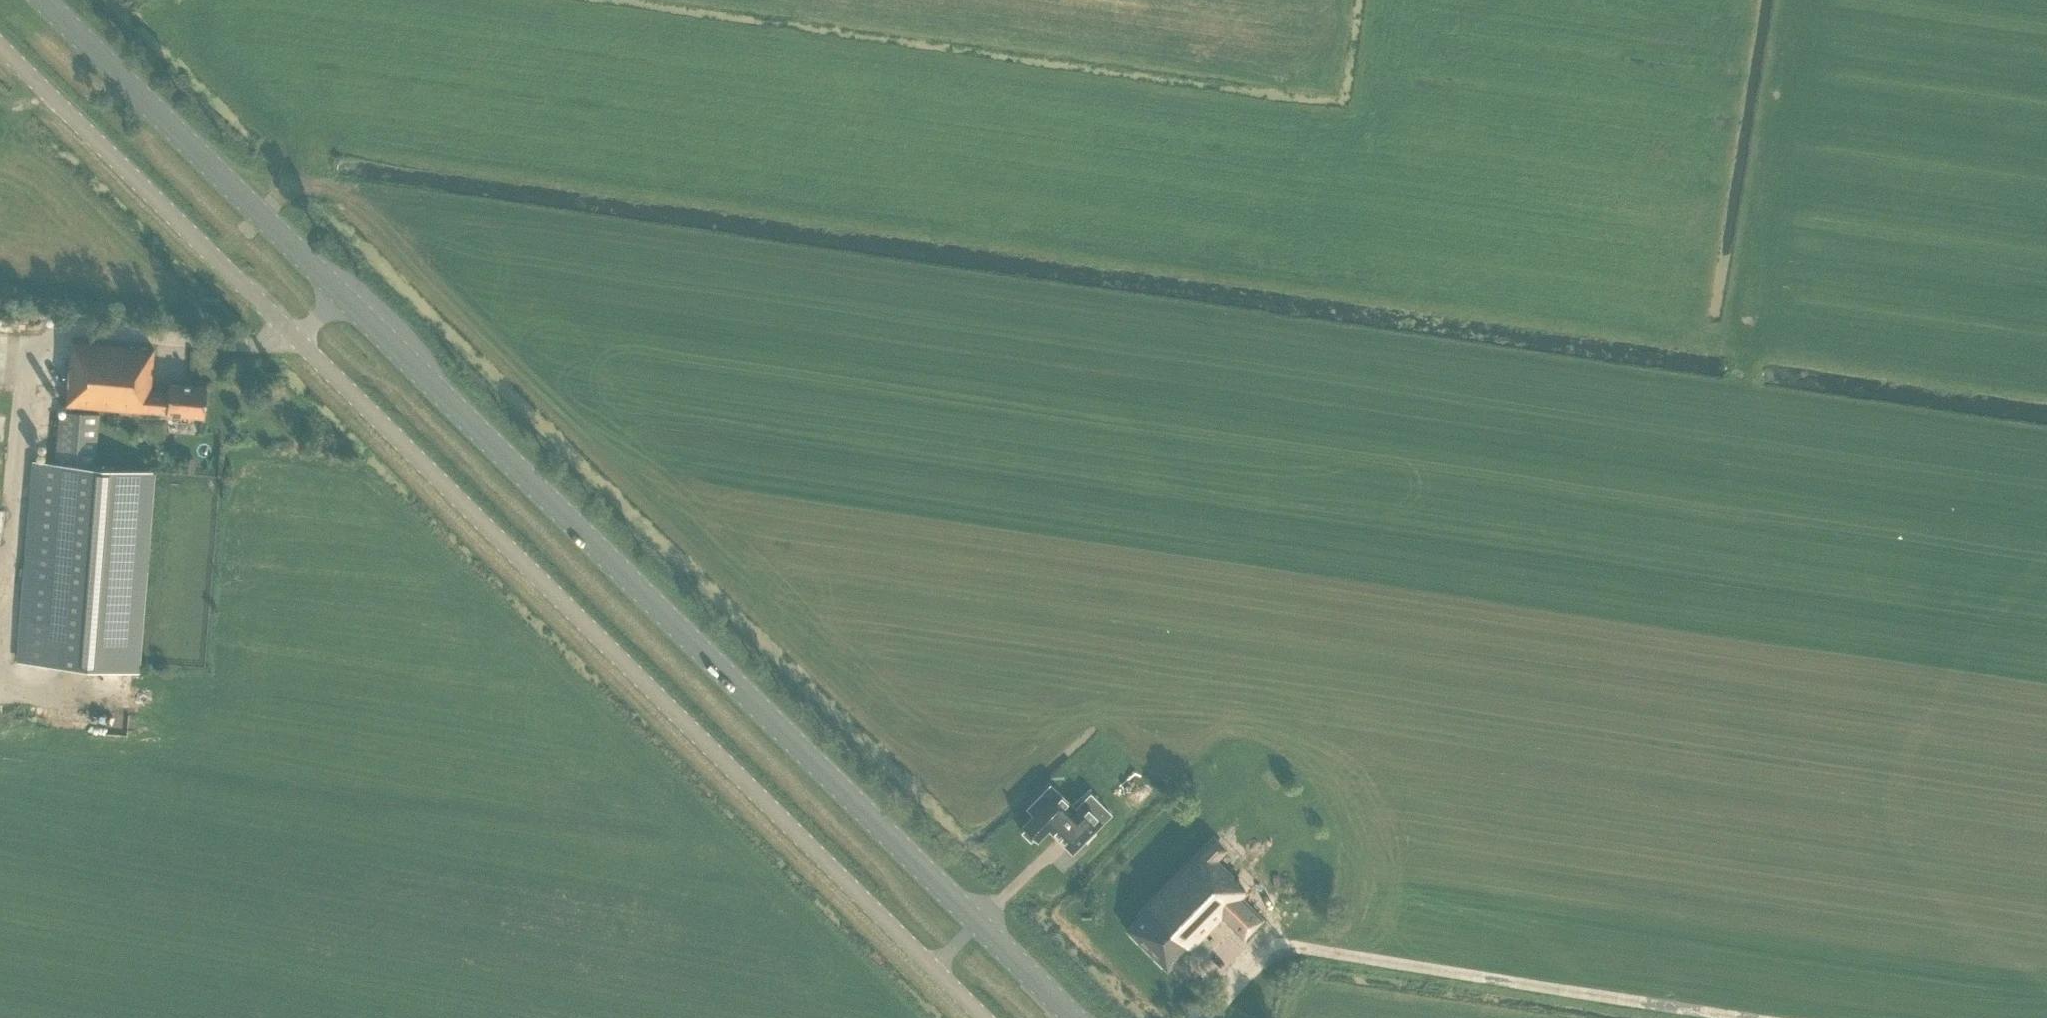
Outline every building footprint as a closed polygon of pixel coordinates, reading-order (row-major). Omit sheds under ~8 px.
[(154,348),(72,341),(71,358),(70,358),(65,405),(67,405),(66,411),(63,411),(59,463),(36,461),(20,661),(132,670),(149,471),(95,466),(99,414),(72,411),(73,405),(149,412),(149,410),(167,412),(167,413),(204,416),(207,386),(169,383),(169,392),(151,391),(154,348)] [(178,457),(179,469),(197,469),(197,457),(178,457)] [(160,459),(159,470),(175,471),(176,460),(160,459)] [(1119,777),(1132,802),(1149,794),(1136,768),(1119,777)] [(1075,809),(1051,784),(1027,807),(1034,814),(1022,826),(1025,829),(1022,832),(1031,840),(1034,837),(1037,840),(1049,828),(1072,852),(1111,813),(1091,793),(1075,809)] [(1127,929),(1167,968),(1184,950),(1187,953),(1196,944),(1205,952),(1213,944),(1205,935),(1222,918),(1243,939),(1263,918),(1242,897),(1247,892),(1234,880),(1236,878),(1216,860),(1224,852),(1214,842),(1217,840),(1213,835),(1137,913),(1140,916),(1127,929)]
